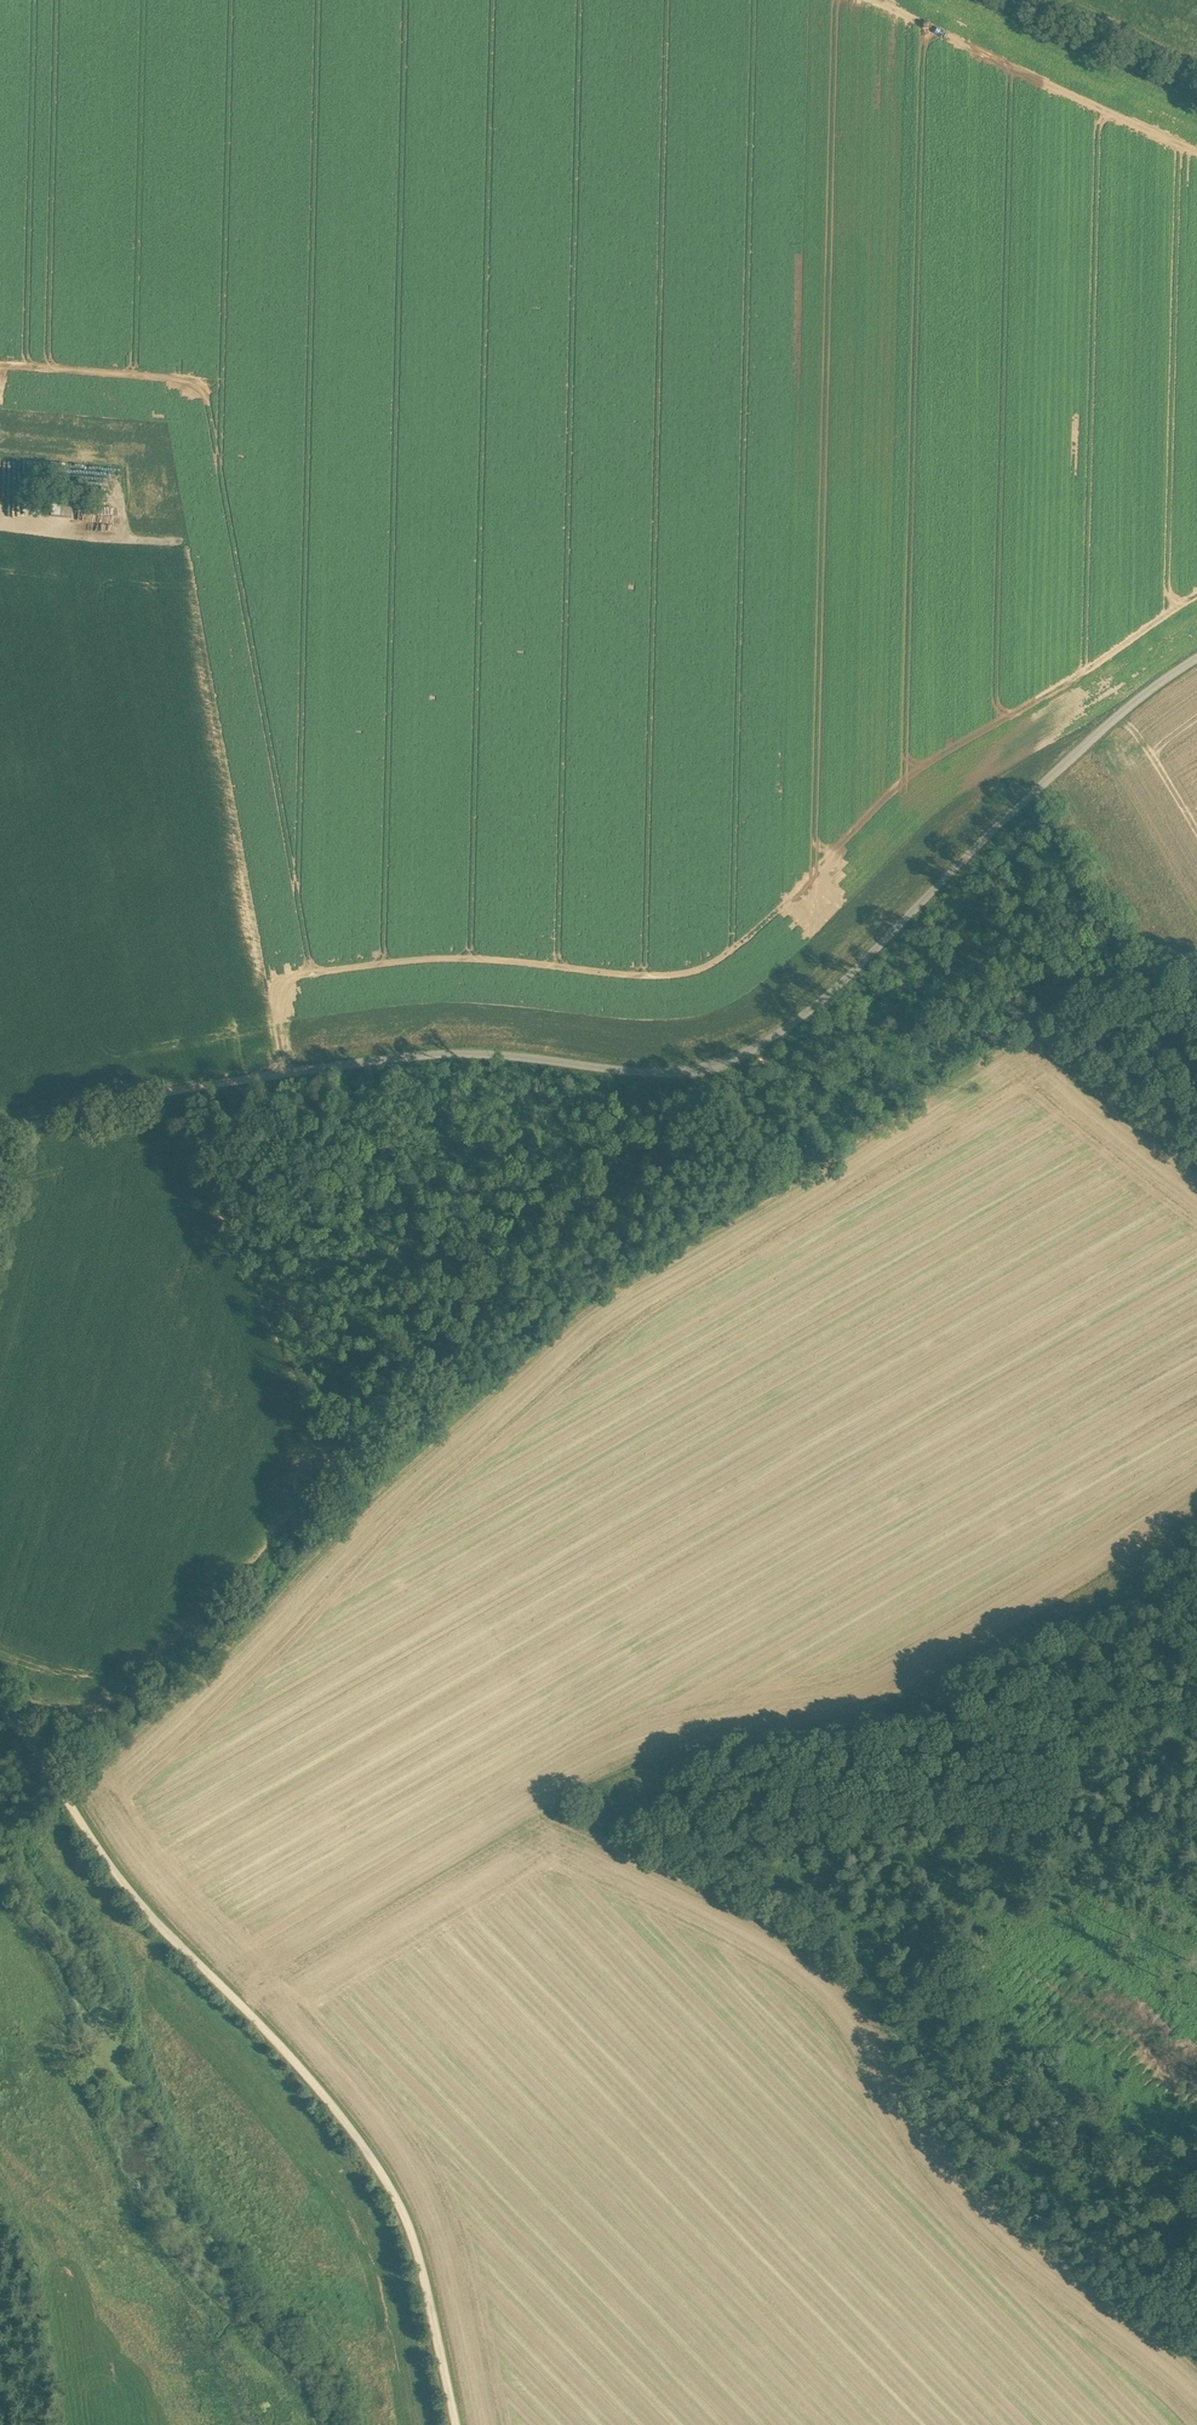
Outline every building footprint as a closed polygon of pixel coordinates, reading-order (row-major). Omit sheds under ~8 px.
[(74,516),(74,503),(56,502),(56,516),(74,516)]
